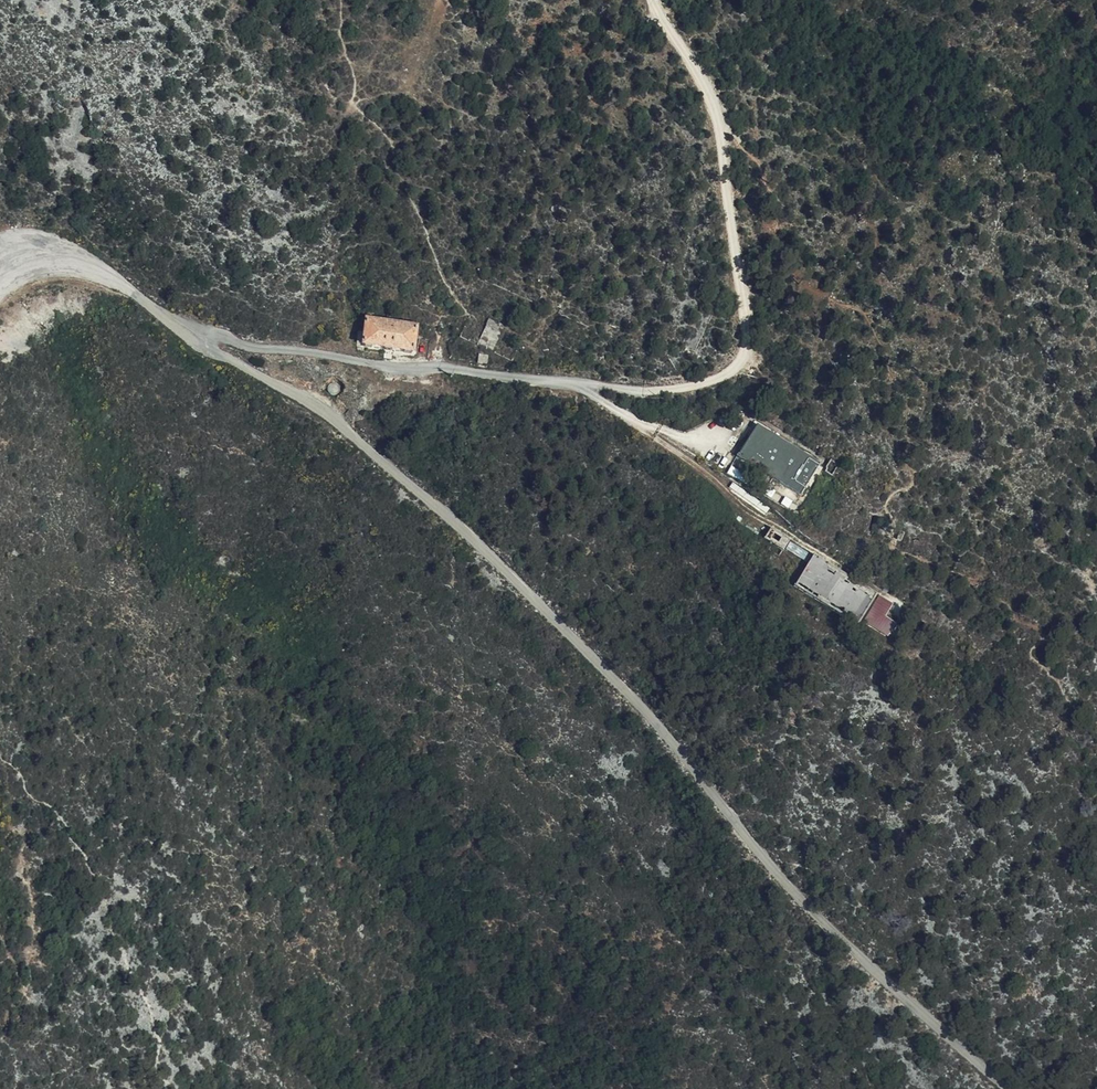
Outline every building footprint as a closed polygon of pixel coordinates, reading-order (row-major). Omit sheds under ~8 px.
[(488,319),(480,342),(496,348),(505,324),(488,319)] [(364,348),(364,350),(414,352),(415,327),(365,325),(365,336),(359,336),(358,348),(364,348)] [(481,357),(480,366),(489,367),(490,359),(481,357)] [(333,394),(337,394),(339,391),(340,388),(338,384),(335,383),(331,383),(329,386),(328,389),(330,393),(333,394)] [(813,465),(751,421),(729,453),(790,497),(813,465)] [(877,589),(811,557),(795,591),(854,620),(868,594),(874,596),(877,589)] [(879,593),(863,620),(889,636),(898,622),(886,615),(894,602),(879,593)]
